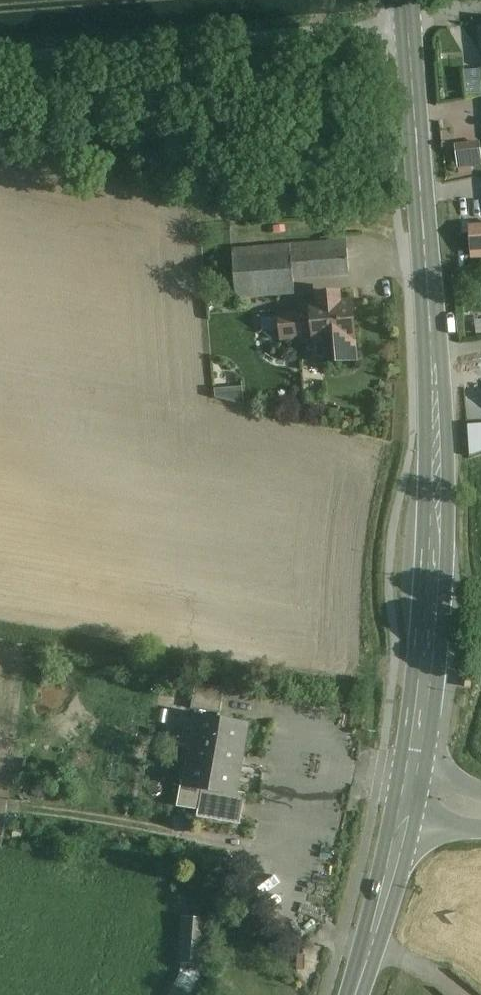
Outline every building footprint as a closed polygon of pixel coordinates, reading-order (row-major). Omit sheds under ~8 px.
[(469,92),(480,92),(480,70),(467,70),(469,92)] [(456,143),(459,165),(480,163),(480,144),(480,140),(456,143)] [(480,256),(480,223),(472,224),(473,257),(480,256)] [(292,250),(233,255),(237,299),(296,294),(294,278),(350,274),(348,249),(292,253),(292,250)] [(302,313),(280,315),(282,340),(314,337),(316,363),(357,360),(353,302),(340,303),(339,294),(319,296),(319,304),(301,306),(302,313)] [(247,386),(217,387),(217,401),(247,401),(247,386)] [(247,727),(200,719),(189,783),(188,785),(235,793),(235,792),(247,727)] [(189,783),(182,782),(178,807),(199,811),(198,818),(241,825),(246,794),(235,792),(235,793),(188,785),(189,783)] [(204,920),(185,918),(182,958),(202,959),(204,920)] [(182,958),(182,971),(170,994),(187,994),(199,972),(202,959),(182,958)]
